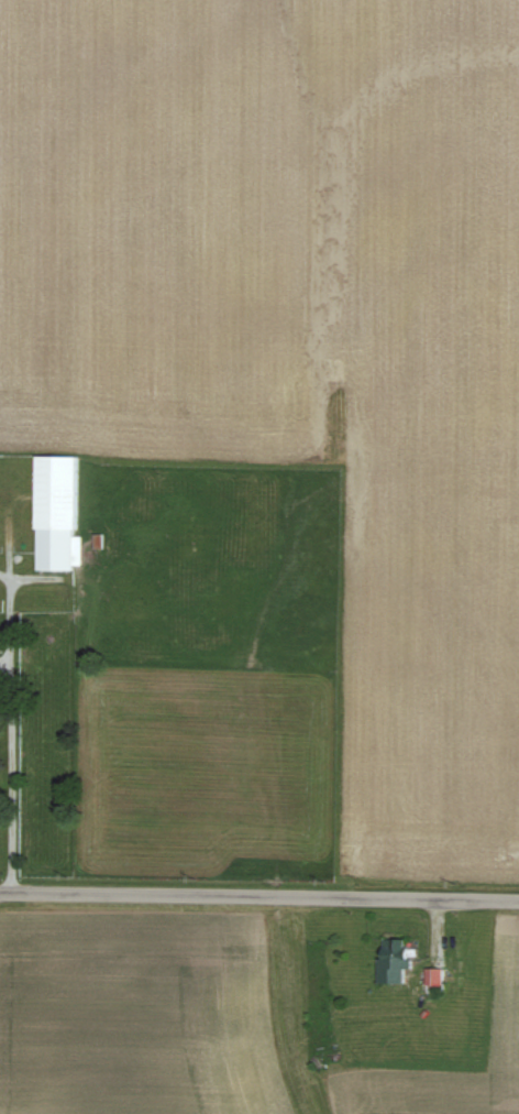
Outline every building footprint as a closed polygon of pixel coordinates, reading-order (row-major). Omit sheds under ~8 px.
[(34,460),(34,579),(84,579),(84,460),(34,460)] [(405,969),(412,969),(412,960),(407,960),(407,939),(381,939),(380,984),(405,984),(405,969)] [(426,986),(443,987),(443,969),(426,968),(426,986)]
